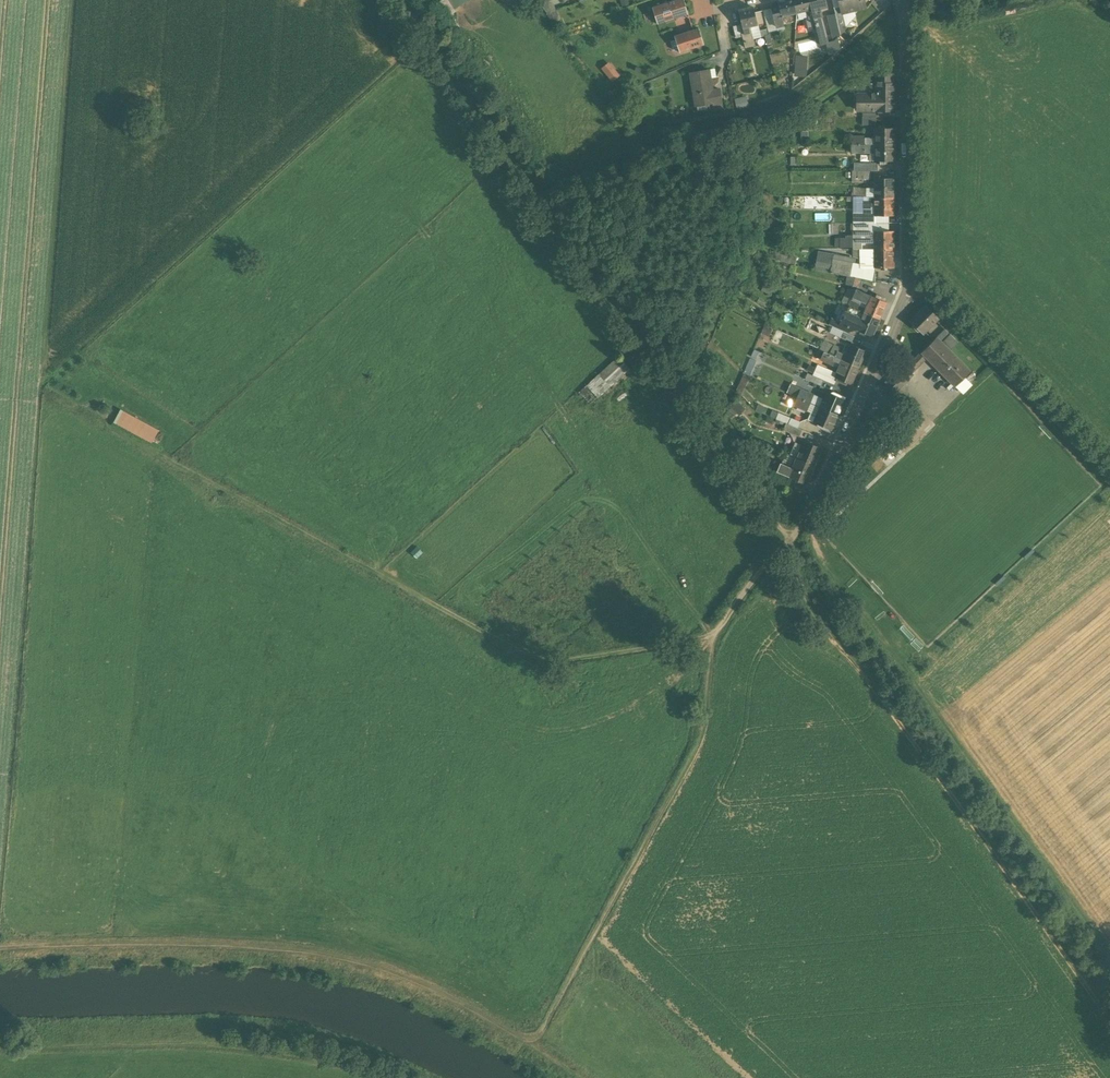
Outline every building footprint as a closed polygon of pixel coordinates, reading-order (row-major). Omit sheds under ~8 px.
[(466,0),(447,0),(453,9),(466,0)] [(553,4),(559,2),(558,0),(539,0),(543,13),(554,8),(553,4)] [(652,7),(657,24),(688,14),(684,0),(675,0),(652,7)] [(771,9),(776,27),(783,25),(783,22),(781,17),(793,14),(796,13),(793,0),(786,0),(778,2),(779,7),(771,9)] [(796,13),(806,11),(811,10),(809,0),(793,0),(796,13)] [(811,10),(817,8),(826,6),(825,0),(809,0),(811,10)] [(840,6),(842,13),(843,13),(854,10),(853,7),(864,4),(863,0),(839,0),(840,6)] [(840,6),(834,8),(836,15),(840,35),(847,28),(843,13),(842,13),(840,6)] [(753,8),(739,11),(742,25),(742,28),(757,25),(754,13),(753,8)] [(818,11),(817,8),(811,10),(815,24),(823,22),(819,11),(818,11)] [(771,9),(762,11),(767,29),(768,32),(777,30),(776,27),(771,9)] [(811,10),(806,11),(807,14),(805,15),(807,26),(815,24),(811,10)] [(760,11),(754,13),(757,25),(763,23),(760,11)] [(836,15),(829,16),(835,41),(840,35),(836,15)] [(823,22),(815,24),(820,45),(828,43),(823,22)] [(757,25),(742,28),(742,25),(740,26),(743,36),(744,41),(753,39),(761,37),(759,31),(757,25)] [(740,26),(733,27),(736,38),(743,36),(740,26)] [(699,28),(674,36),(676,41),(671,42),(673,50),(678,49),(680,53),(704,45),(699,28)] [(767,29),(759,31),(761,37),(764,36),(769,35),(768,32),(767,29)] [(753,39),(744,41),(746,48),(755,46),(753,39)] [(793,77),(805,77),(805,55),(793,55),(793,77)] [(613,68),(609,63),(603,68),(606,73),(613,68)] [(618,75),(613,68),(606,73),(612,80),(618,75)] [(709,71),(691,74),(697,107),(723,103),(721,90),(713,92),(709,71)] [(752,78),(737,79),(738,91),(753,90),(752,78)] [(892,81),(877,81),(877,84),(878,84),(878,93),(877,93),(877,95),(861,95),(861,111),(894,110),(894,86),(894,84),(892,84),(892,81)] [(876,117),(863,117),(863,126),(876,125),(876,117)] [(893,145),(893,128),(875,129),(875,145),(893,145)] [(864,137),(851,137),(851,145),(864,145),(864,137)] [(864,145),(851,145),(851,153),(875,153),(875,145),(864,145)] [(893,145),(875,145),(875,153),(875,161),(880,161),(880,164),(885,164),(885,161),(893,161),(893,145)] [(871,171),(854,171),(853,171),(852,171),(852,182),(857,182),(857,179),(871,179),(871,171)] [(880,175),(880,179),(874,179),(874,197),(893,197),(893,178),(885,178),(885,175),(880,175)] [(874,197),(856,197),(856,223),(868,223),(873,223),(875,223),(875,216),(874,216),(874,197)] [(893,197),(874,197),(874,216),(875,216),(893,215),(893,197)] [(856,223),(853,223),(853,232),(868,232),(868,223),(856,223)] [(893,231),(874,231),(874,236),(874,249),(893,249),(893,231)] [(870,235),(853,235),(853,242),(853,249),(874,249),(874,236),(870,237),(870,235)] [(893,249),(874,249),(875,262),(870,262),(871,268),(893,268),(893,249)] [(864,266),(832,260),(833,256),(819,253),(815,270),(859,279),(862,280),(863,273),(864,266)] [(875,274),(863,273),(862,280),(874,282),(875,274)] [(859,279),(848,277),(845,285),(857,287),(859,279)] [(871,296),(856,289),(851,300),(859,303),(860,301),(867,304),(871,296)] [(875,298),(871,296),(867,304),(866,308),(864,312),(879,319),(886,303),(882,301),(883,298),(876,295),(875,298)] [(859,303),(851,300),(849,306),(857,309),(859,305),(859,303)] [(857,309),(849,306),(841,323),(849,327),(855,329),(860,318),(861,318),(864,312),(857,309)] [(926,306),(910,322),(922,334),(938,318),(926,306)] [(879,319),(864,312),(861,318),(860,318),(855,329),(857,330),(858,330),(871,336),(879,319)] [(841,323),(832,318),(829,325),(843,331),(846,333),(849,327),(841,323)] [(945,329),(937,338),(942,343),(950,335),(945,329)] [(846,333),(843,331),(841,337),(852,342),(854,336),(846,333)] [(950,351),(958,342),(950,335),(942,343),(950,351)] [(937,338),(921,353),(927,358),(955,387),(970,372),(950,351),(942,343),(937,338)] [(865,351),(850,344),(850,345),(847,343),(844,351),(847,352),(845,355),(838,352),(837,352),(835,357),(842,360),(859,367),(865,351)] [(839,348),(833,345),(829,354),(835,357),(837,352),(838,352),(839,348)] [(829,354),(824,352),(820,359),(835,366),(835,367),(838,368),(842,360),(835,357),(829,354)] [(921,353),(918,356),(923,362),(927,358),(921,353)] [(634,370),(620,354),(580,392),(594,407),(634,370)] [(918,356),(906,368),(911,374),(923,362),(918,356)] [(749,357),(744,372),(750,374),(755,359),(749,357)] [(859,367),(842,360),(838,368),(835,377),(837,378),(836,381),(845,385),(846,382),(851,384),(859,367)] [(823,367),(818,365),(813,375),(823,380),(824,380),(827,374),(821,372),(823,367)] [(906,368),(904,367),(891,381),(899,389),(913,375),(906,368)] [(823,380),(807,373),(805,379),(821,386),(823,380)] [(899,389),(891,381),(884,387),(893,396),(899,389)] [(814,396),(801,390),(798,397),(811,403),(814,396)] [(836,397),(827,393),(824,400),(821,408),(838,415),(846,398),(837,394),(836,397)] [(824,400),(814,396),(811,403),(821,408),(824,400)] [(811,403),(798,397),(794,405),(807,411),(811,403)] [(792,406),(789,413),(801,418),(804,411),(792,406)] [(838,415),(821,408),(814,424),(823,428),(822,430),(830,434),(838,415)] [(787,422),(789,415),(770,410),(769,417),(787,422)] [(117,411),(112,424),(153,441),(159,427),(117,411)] [(914,413),(909,417),(919,427),(923,422),(914,413)] [(800,423),(791,419),(789,425),(798,428),(800,423)] [(789,425),(786,424),(783,431),(799,437),(802,430),(798,428),(789,425)] [(821,449),(803,441),(796,458),(815,466),(821,449)] [(815,466),(796,458),(792,468),(789,476),(807,484),(815,466)] [(792,468),(780,463),(777,472),(789,476),(792,468)] [(789,480),(776,474),(774,480),(777,483),(786,487),(789,480)]
